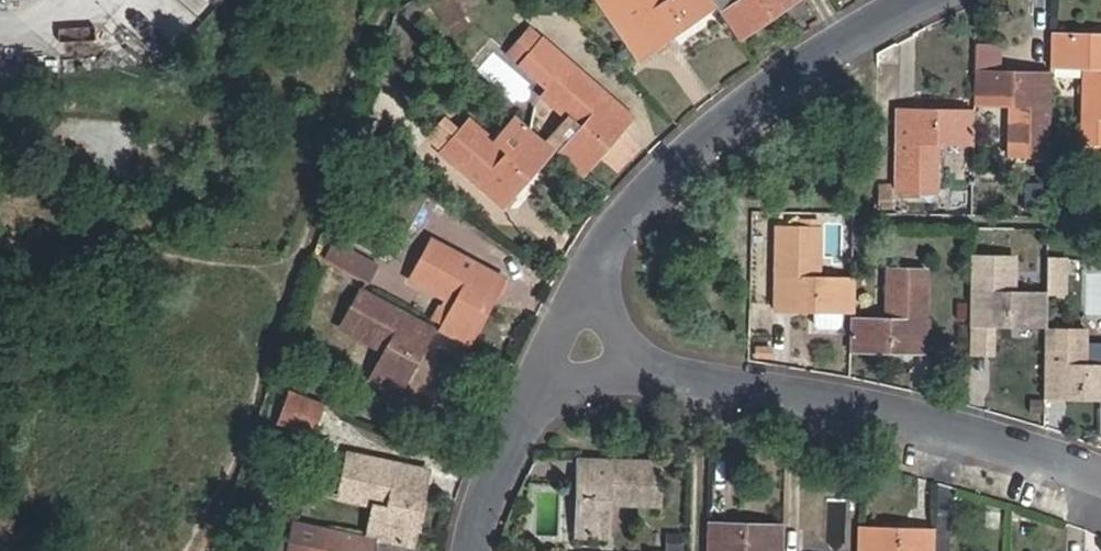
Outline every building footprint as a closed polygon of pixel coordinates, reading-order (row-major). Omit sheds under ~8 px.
[(635,60),(653,47),(619,0),(592,0),(635,60)] [(653,47),(715,5),(711,0),(619,0),(653,47)] [(800,0),(736,0),(719,12),(739,42),(800,0)] [(404,19),(381,78),(401,86),(420,34),(404,19)] [(559,154),(584,176),(633,121),(541,39),(529,28),(507,53),(519,64),(548,89),(543,96),(581,130),(559,154)] [(1049,33),(1048,69),(1084,69),(1083,117),(1100,118),(1100,34),(1049,33)] [(975,55),(974,71),(974,106),(1007,106),(1007,156),(1047,157),(1048,73),(988,71),(989,55),(975,55)] [(899,109),(898,194),(939,195),(941,144),(973,145),(974,110),(899,109)] [(891,132),(891,118),(881,118),(881,131),(891,132)] [(501,208),(553,149),(529,128),(510,150),(472,119),(440,156),(501,208)] [(1020,210),(1040,210),(1040,192),(1021,192),(1020,210)] [(778,226),(775,311),(850,312),(850,278),(818,277),(819,219),(801,218),(801,226),(778,226)] [(380,264),(334,240),(324,259),(370,283),(380,264)] [(454,304),(443,325),(440,331),(469,346),(505,280),(433,242),(412,282),(443,298),(454,304)] [(1069,257),(1047,256),(1046,295),(1068,296),(1069,257)] [(972,325),(998,325),(1044,326),(1044,293),(1014,292),(1014,258),(973,257),(972,325)] [(849,351),(926,352),(928,269),(885,268),(884,318),(850,317),(849,351)] [(399,395),(434,327),(362,288),(341,331),(381,351),(368,379),(399,395)] [(432,319),(443,325),(454,304),(443,298),(432,319)] [(817,314),(817,327),(842,327),(842,314),(817,314)] [(997,352),(998,325),(972,325),(972,351),(997,352)] [(1100,399),(1100,365),(1088,365),(1088,330),(1044,329),(1042,398),(1100,399)] [(280,422),(312,433),(324,401),(292,388),(280,422)] [(387,506),(380,540),(413,547),(429,473),(345,457),(338,497),(372,503),(387,506)] [(577,461),(574,535),(610,536),(610,503),(660,505),(661,463),(577,461)] [(375,539),(380,540),(387,506),(372,503),(365,537),(375,539)] [(375,539),(365,537),(291,522),(270,518),(267,537),(264,550),(373,550),(375,539)] [(708,522),(707,550),(781,550),(782,524),(708,522)] [(933,529),(858,526),(857,550),(933,550),(933,529)] [(685,550),(684,531),(667,532),(668,550),(676,550),(685,550)]
